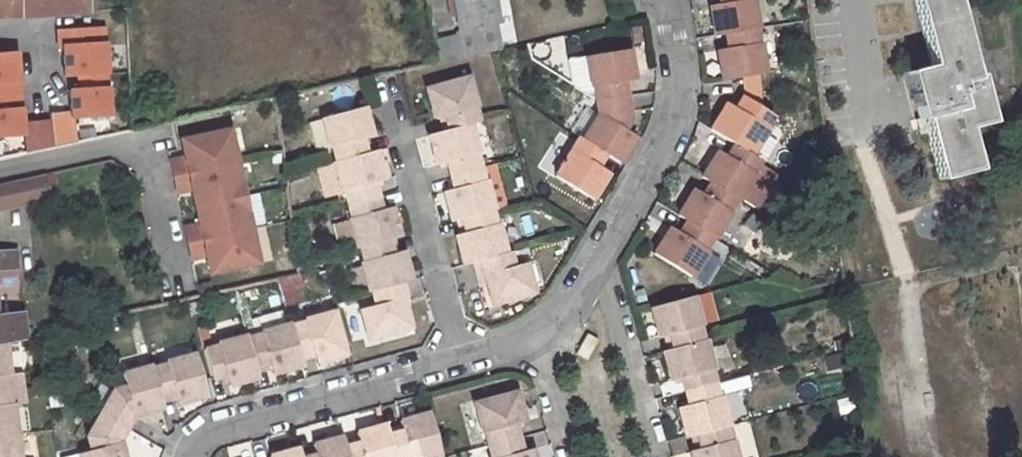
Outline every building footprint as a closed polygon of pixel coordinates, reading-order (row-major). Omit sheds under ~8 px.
[(9,18),(8,0),(12,0),(0,0),(0,19),(9,18)] [(8,0),(9,18),(88,13),(87,0),(12,0),(8,0)] [(457,29),(496,21),(492,0),(452,0),(457,29)] [(719,6),(708,8),(713,38),(724,36),(753,31),(756,31),(751,1),(749,2),(749,0),(718,0),(719,6)] [(968,140),(990,134),(980,91),(973,92),(951,0),(911,0),(930,76),(909,81),(919,127),(924,126),(940,188),(979,179),(968,140)] [(496,21),(457,29),(458,36),(434,41),(438,64),(501,51),(496,21)] [(62,47),(63,75),(78,74),(106,73),(103,29),(57,31),(58,47),(62,47)] [(753,31),(724,36),(726,51),(716,53),(721,82),(763,75),(758,45),(756,45),(753,31)] [(631,50),(588,57),(593,87),(596,87),(598,101),(600,114),(584,140),(580,137),(555,175),(591,199),(608,173),(597,166),(605,154),(620,163),(636,138),(625,131),(632,121),(625,83),(636,81),(631,50)] [(19,93),(15,53),(0,54),(0,95),(19,93)] [(596,87),(593,87),(588,57),(571,60),(575,90),(594,102),(598,101),(596,87)] [(106,73),(78,74),(78,89),(69,90),(71,117),(108,115),(106,73)] [(469,125),(476,123),(472,108),(474,108),(466,79),(425,90),(433,119),(443,116),(447,131),(469,125)] [(22,134),(19,93),(0,95),(0,135),(22,134)] [(773,118),(744,100),(736,112),(727,107),(711,132),(735,147),(752,158),(768,132),(766,131),(773,118)] [(361,107),(320,119),(328,148),(330,147),(335,161),(363,153),(359,139),(370,136),(361,107)] [(447,131),(427,136),(435,165),(445,162),(449,176),(479,168),(475,154),(477,154),(469,125),(447,131)] [(168,161),(172,177),(234,163),(227,129),(179,140),(183,158),(168,161)] [(0,142),(0,151),(25,151),(25,141),(0,142)] [(752,158),(735,147),(727,159),(718,154),(702,180),(711,185),(737,201),(739,202),(755,177),(752,175),(761,163),(752,158)] [(335,161),(332,162),(340,191),(343,191),(347,204),(375,196),(371,183),(382,180),(374,150),(363,153),(335,161)] [(190,189),(194,207),(242,196),(234,163),(172,177),(175,192),(190,189)] [(450,222),(461,219),(491,211),(493,210),(485,181),(482,182),(479,168),(449,176),(453,190),(442,193),(450,222)] [(43,173),(49,198),(57,196),(51,172),(43,173)] [(43,173),(17,179),(22,204),(49,198),(43,173)] [(0,183),(0,208),(22,204),(17,179),(0,183)] [(737,201),(711,185),(703,198),(694,192),(678,218),(687,223),(712,239),(715,241),(731,215),(729,213),(737,201)] [(183,228),(187,243),(249,229),(242,196),(194,207),(198,224),(183,228)] [(375,196),(347,204),(350,218),(348,219),(356,248),(359,247),(387,239),(398,236),(389,207),(379,210),(375,196)] [(491,211),(461,219),(465,234),(455,236),(463,265),(479,261),(505,254),(497,224),(494,225),(491,211)] [(712,239),(687,223),(679,236),(670,230),(654,256),(691,279),(707,253),(705,252),(712,239)] [(209,273),(257,262),(249,229),(187,243),(190,259),(204,256),(209,273)] [(387,239),(359,247),(363,261),(360,262),(368,291),(371,290),(399,282),(410,279),(402,250),(391,253),(387,239)] [(0,253),(0,271),(17,270),(15,252),(0,253)] [(505,254),(479,261),(490,305),(532,293),(524,264),(512,267),(507,253),(505,254)] [(399,282),(371,290),(375,305),(359,309),(368,338),(409,327),(401,298),(404,298),(399,282)] [(672,347),(703,339),(700,325),(702,324),(694,295),(651,306),(658,336),(669,332),(672,347)] [(304,322),(290,326),(297,354),(311,351),(314,361),(343,354),(333,312),(303,319),(304,322)] [(6,343),(25,338),(21,313),(0,314),(0,344),(6,343)] [(290,326),(289,323),(260,330),(260,333),(246,337),(254,365),(267,362),(270,373),(300,365),(297,354),(290,326)] [(246,337),(246,334),(216,342),(217,344),(203,347),(211,376),(224,373),(227,384),(256,376),(254,365),(246,337)] [(685,390),(714,382),(711,369),(714,369),(706,339),(703,339),(672,347),(662,350),(670,379),(681,377),(685,390)] [(23,388),(21,373),(9,375),(6,343),(0,344),(0,391),(23,388)] [(166,362),(152,366),(160,395),(174,391),(177,401),(207,393),(195,351),(165,359),(166,362)] [(152,366),(151,363),(122,372),(126,384),(114,388),(101,411),(127,426),(134,413),(163,405),(160,395),(152,366)] [(714,382),(685,390),(688,404),(678,407),(686,436),(697,434),(725,426),(728,425),(720,396),(718,397),(714,382)] [(0,391),(0,436),(18,434),(14,405),(25,403),(23,388),(0,391)] [(513,392),(471,404),(480,433),(482,433),(486,446),(515,437),(511,424),(521,421),(513,392)] [(127,426),(101,411),(88,434),(92,449),(79,452),(80,456),(125,456),(120,439),(127,426)] [(394,456),(434,456),(440,455),(429,414),(400,421),(402,432),(388,435),(394,456)] [(347,456),(394,456),(388,435),(385,425),(356,433),(359,443),(345,447),(347,456)] [(725,426),(697,434),(701,448),(690,451),(692,456),(737,456),(732,440),(730,441),(725,426)] [(0,436),(0,456),(21,456),(18,434),(0,436)] [(345,447),(342,437),(312,444),(315,455),(308,456),(347,456),(345,447)] [(486,446),(489,456),(532,456),(529,448),(519,451),(515,437),(486,446)] [(298,448),(269,456),(301,456),(298,448)]
